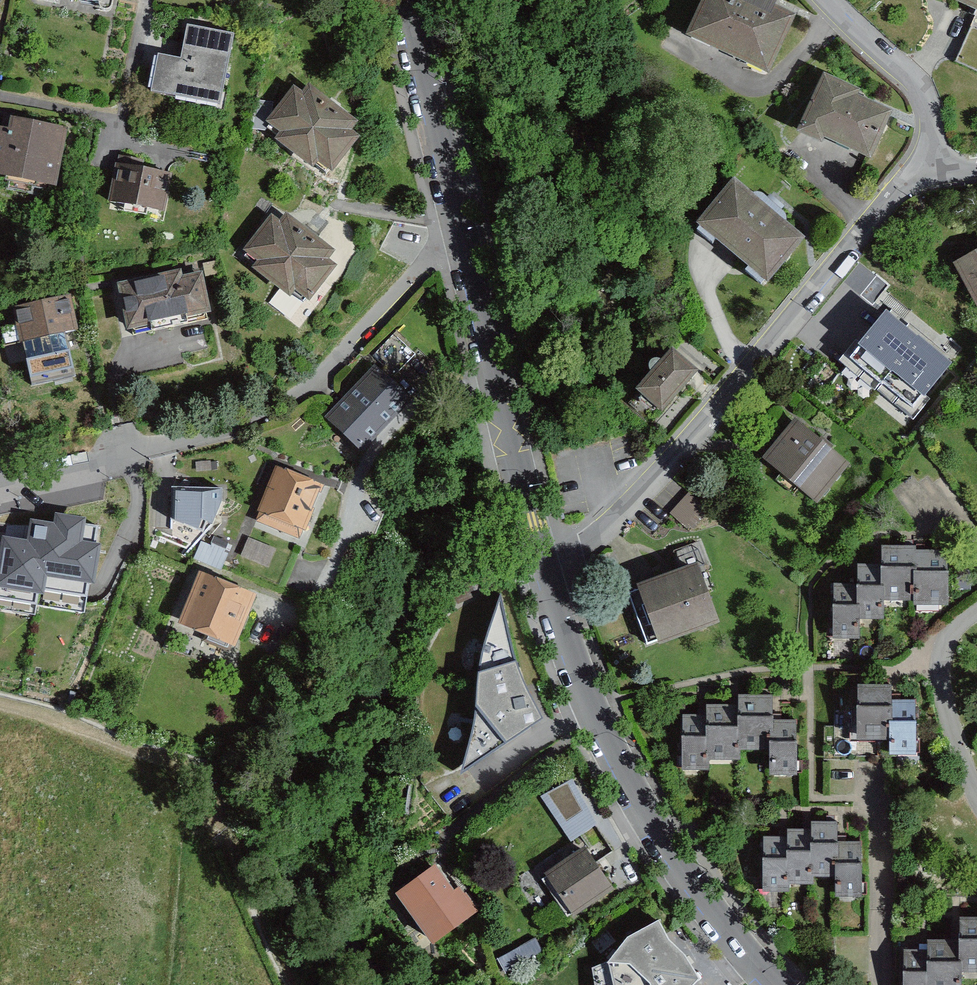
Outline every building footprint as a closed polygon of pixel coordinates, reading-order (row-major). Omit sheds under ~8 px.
[(102,8),(104,0),(62,0),(102,8)] [(742,0),(707,0),(691,33),(771,70),(793,23),(742,0)] [(976,11),(976,0),(952,0),(976,11)] [(956,64),(976,74),(976,16),(956,64)] [(236,34),(189,25),(182,59),(160,55),(153,92),(223,105),(236,34)] [(857,97),(826,83),(803,133),(823,142),(825,136),(868,156),(872,157),(890,118),(855,102),(857,97)] [(355,123),(312,92),(306,100),(297,93),(273,124),(287,135),(282,141),(314,165),(319,158),(333,169),(357,138),(349,132),(355,123)] [(11,119),(9,131),(0,129),(0,173),(55,184),(66,129),(11,119)] [(171,182),(118,172),(112,206),(164,216),(171,182)] [(803,239),(735,183),(703,223),(771,279),(803,239)] [(333,253),(290,221),(284,229),(274,222),(251,253),(265,264),(260,271),(292,294),(297,287),(311,298),(335,267),(327,261),(333,253)] [(958,264),(976,302),(976,255),(958,264)] [(183,286),(125,298),(133,337),(211,321),(204,288),(184,292),(183,286)] [(69,293),(15,303),(22,335),(75,324),(69,293)] [(924,399),(952,365),(886,310),(859,345),(924,399)] [(395,338),(376,358),(398,378),(417,358),(395,338)] [(697,376),(675,357),(644,392),(666,411),(697,376)] [(413,402),(377,368),(324,423),(360,457),(413,402)] [(800,424),(770,458),(818,500),(848,465),(800,424)] [(321,486),(278,470),(258,522),(301,538),(321,486)] [(176,487),(174,519),(198,530),(202,520),(213,524),(223,504),(223,488),(176,487)] [(713,510),(692,492),(674,513),(694,531),(713,510)] [(0,540),(0,593),(39,598),(42,581),(89,588),(95,546),(79,544),(82,520),(51,515),(49,526),(26,523),(23,543),(0,540)] [(252,542),(244,561),(272,572),(279,553),(252,542)] [(231,557),(204,546),(198,561),(225,572),(231,557)] [(886,597),(918,597),(918,552),(918,547),(885,547),(886,565),(886,597)] [(951,552),(918,552),(918,597),(918,602),(951,602),(951,552)] [(861,585),(861,616),(886,616),(886,597),(886,565),(861,565),(861,585)] [(718,622),(698,566),(647,584),(631,589),(651,645),(718,622)] [(260,602),(202,579),(181,631),(239,654),(260,602)] [(531,681),(516,636),(506,584),(503,584),(488,631),(479,655),(476,703),(459,780),(555,720),(531,681)] [(861,616),(861,585),(835,585),(835,637),(861,637),(861,616)] [(860,732),(891,732),(891,701),(891,685),(860,685),(860,732)] [(742,708),(742,747),(774,747),(774,725),(774,699),(742,699),(742,708)] [(916,701),(891,701),(891,732),(891,748),(916,748),(916,701)] [(710,720),(710,757),(742,758),(742,747),(742,708),(710,708),(710,720)] [(710,767),(710,757),(710,720),(686,719),(685,767),(710,767)] [(800,725),(774,725),(774,747),(774,772),(799,772),(800,725)] [(600,824),(575,780),(544,797),(574,843),(600,824)] [(813,823),(813,833),(813,871),(845,871),(845,849),(845,823),(813,823)] [(790,832),(790,844),(790,882),(813,882),(813,871),(813,833),(790,832)] [(790,882),(790,844),(765,844),(765,891),(790,891),(790,882)] [(871,849),(845,849),(845,871),(845,896),(870,896),(871,849)] [(609,893),(584,856),(545,881),(571,919),(609,893)] [(439,871),(404,895),(437,943),(478,914),(463,893),(457,897),(439,871)] [(663,917),(632,934),(610,962),(583,972),(587,984),(698,984),(704,977),(692,954),(673,937),(663,917)] [(962,945),(962,965),(976,965),(976,920),(962,920),(962,945)] [(928,954),(928,984),(961,984),(962,965),(962,945),(928,945),(928,954)] [(928,954),(904,954),(903,984),(928,984),(928,954)]
